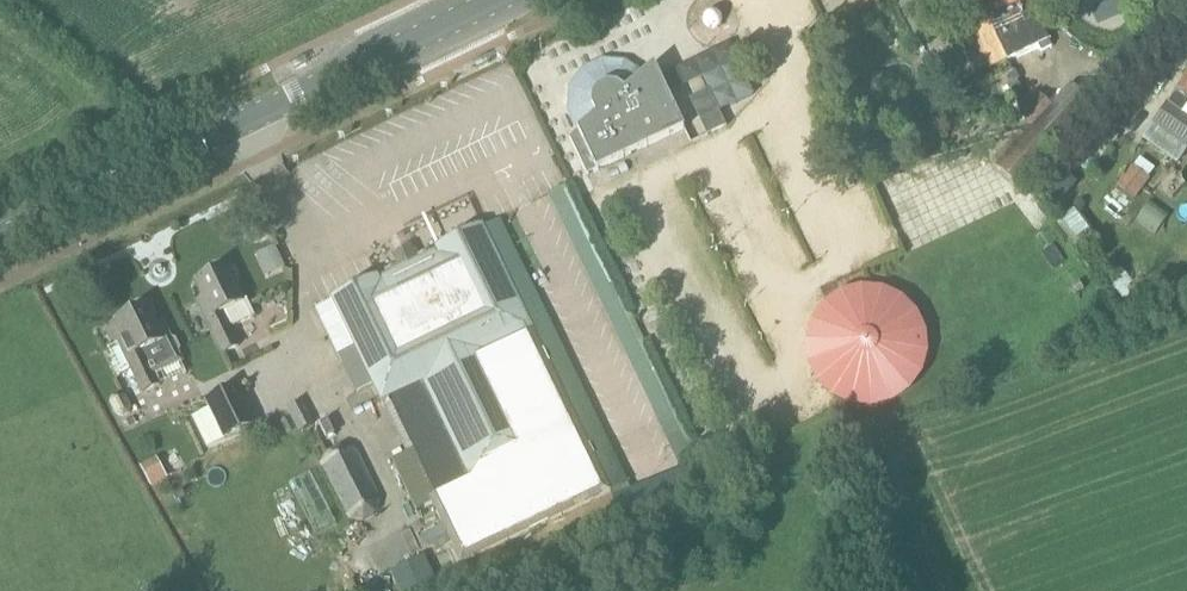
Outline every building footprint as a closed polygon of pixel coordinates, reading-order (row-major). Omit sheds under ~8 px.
[(974,21),(986,15),(1008,61),(1039,46),(1041,52),(1053,47),(1050,41),(1029,0),(963,0),(974,21)] [(718,30),(714,7),(692,11),(696,34),(718,30)] [(578,129),(569,137),(587,174),(685,128),(654,64),(643,74),(625,61),(603,60),(583,69),(570,88),(569,109),(578,129)] [(757,106),(764,79),(753,77),(746,103),(757,106)] [(1177,93),(1168,104),(1142,139),(1177,164),(1186,150),(1186,115),(1184,113),(1186,108),(1186,79),(1177,93)] [(1030,128),(1056,153),(1097,107),(1071,83),(1051,105),(1039,93),(1017,116),(1030,128)] [(735,85),(706,99),(719,127),(748,113),(735,85)] [(1134,202),(1150,180),(1131,166),(1115,188),(1134,202)] [(1042,194),(1057,206),(1076,185),(1062,172),(1042,194)] [(560,188),(544,195),(553,218),(569,212),(560,188)] [(362,360),(383,403),(385,402),(464,565),(612,493),(483,228),(437,251),(439,256),(421,265),(413,247),(404,252),(395,256),(403,273),(382,284),(379,279),(316,310),(344,368),(362,360)] [(513,255),(536,306),(546,302),(522,251),(513,255)] [(246,301),(228,268),(197,285),(205,300),(200,302),(223,344),(238,336),(228,318),(232,316),(237,326),(259,315),(250,299),(246,301)] [(903,298),(883,289),(862,287),(842,292),(824,305),(812,322),(807,343),(809,363),(818,383),(833,398),(852,407),(873,409),(893,404),(911,391),(923,374),(929,353),(927,331),(918,313),(903,298)] [(182,361),(163,323),(157,326),(147,307),(106,327),(115,344),(119,342),(145,393),(160,385),(155,374),(182,361)] [(240,389),(210,403),(228,439),(257,424),(240,389)] [(277,455),(285,451),(274,429),(265,434),(277,455)] [(324,465),(349,518),(382,503),(356,449),(343,446),(330,453),(324,465)] [(142,490),(158,479),(151,468),(135,479),(142,490)] [(409,590),(412,590),(425,584),(414,564),(399,572),(409,590)]
